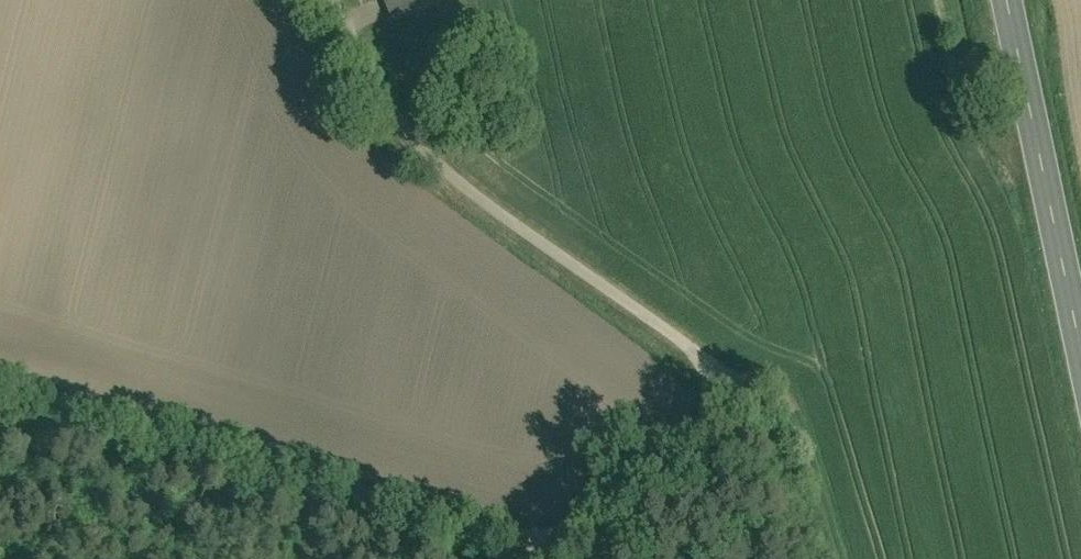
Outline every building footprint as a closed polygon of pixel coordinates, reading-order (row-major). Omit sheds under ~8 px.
[(416,0),(382,0),(390,21),(419,10),(416,0)]
